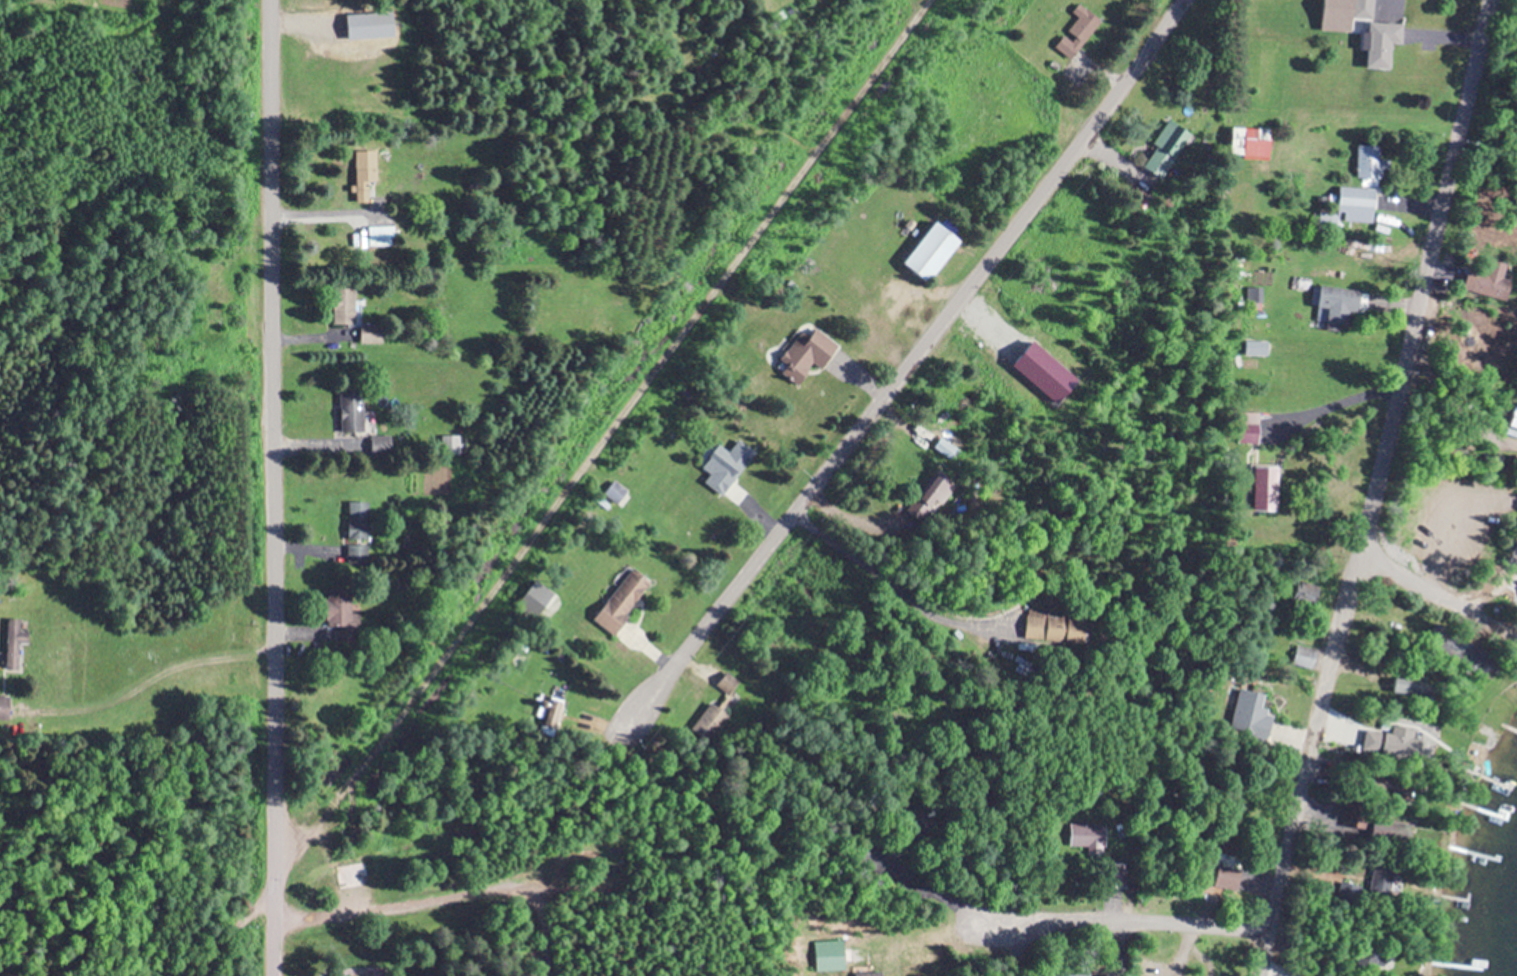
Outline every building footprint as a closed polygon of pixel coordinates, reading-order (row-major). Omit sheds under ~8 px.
[(1378,0),(1357,0),(1357,18),(1378,18),(1378,0)] [(1057,47),(1072,59),(1104,21),(1082,3),(1074,13),(1081,18),(1057,47)] [(1408,23),(1375,22),(1373,68),(1396,69),(1397,43),(1407,44),(1408,23)] [(1274,157),(1274,141),(1264,141),(1264,129),(1238,128),(1237,155),(1274,157)] [(1360,183),(1371,183),(1371,178),(1384,178),(1384,146),(1360,146),(1360,183)] [(380,184),(380,152),(358,152),(359,203),(373,203),(372,184),(380,184)] [(1377,189),(1340,188),(1340,212),(1322,212),(1321,229),(1339,230),(1339,221),(1376,222),(1377,189)] [(967,241),(941,221),(907,265),(933,284),(967,241)] [(396,227),(369,227),(369,243),(396,243),(396,227)] [(357,285),(336,285),(336,323),(357,323),(357,285)] [(1362,292),(1323,285),(1318,320),(1357,326),(1362,292)] [(385,343),(385,324),(362,324),(362,343),(385,343)] [(366,432),(366,391),(342,391),(342,432),(366,432)] [(443,436),(443,455),(466,455),(466,436),(443,436)] [(747,468),(724,443),(706,459),(729,484),(747,468)] [(1287,467),(1261,467),(1261,512),(1287,512),(1287,467)] [(923,499),(940,512),(960,485),(943,472),(923,499)] [(369,502),(348,502),(348,540),(369,540),(369,502)] [(368,566),(368,545),(346,545),(346,566),(368,566)] [(595,621),(616,636),(655,581),(634,566),(595,621)] [(352,614),(352,589),(328,589),(328,626),(360,626),(360,614),(352,614)] [(1094,640),(1095,616),(1033,613),(1031,637),(1094,640)] [(22,644),(31,644),(31,630),(23,630),(23,619),(8,619),(9,670),(22,670),(22,644)] [(1315,670),(1322,650),(1299,642),(1293,662),(1315,670)] [(718,685),(730,696),(742,684),(730,672),(718,685)] [(1395,694),(1429,694),(1429,678),(1395,678),(1395,694)] [(1277,715),(1268,713),(1272,693),(1241,687),(1232,730),(1272,738),(1277,715)] [(12,695),(0,695),(0,719),(12,719),(12,695)] [(733,716),(714,701),(696,723),(715,738),(733,716)] [(1373,755),(1367,749),(1361,756),(1367,762),(1373,755)] [(1323,805),(1310,806),(1311,817),(1324,816),(1323,805)] [(1108,824),(1072,824),(1072,852),(1108,852),(1108,824)] [(338,864),(341,890),(373,885),(370,860),(338,864)] [(1240,890),(1247,872),(1225,863),(1218,882),(1240,890)] [(1376,863),(1372,892),(1395,895),(1399,866),(1376,863)] [(851,941),(820,941),(820,972),(851,972),(851,941)]
